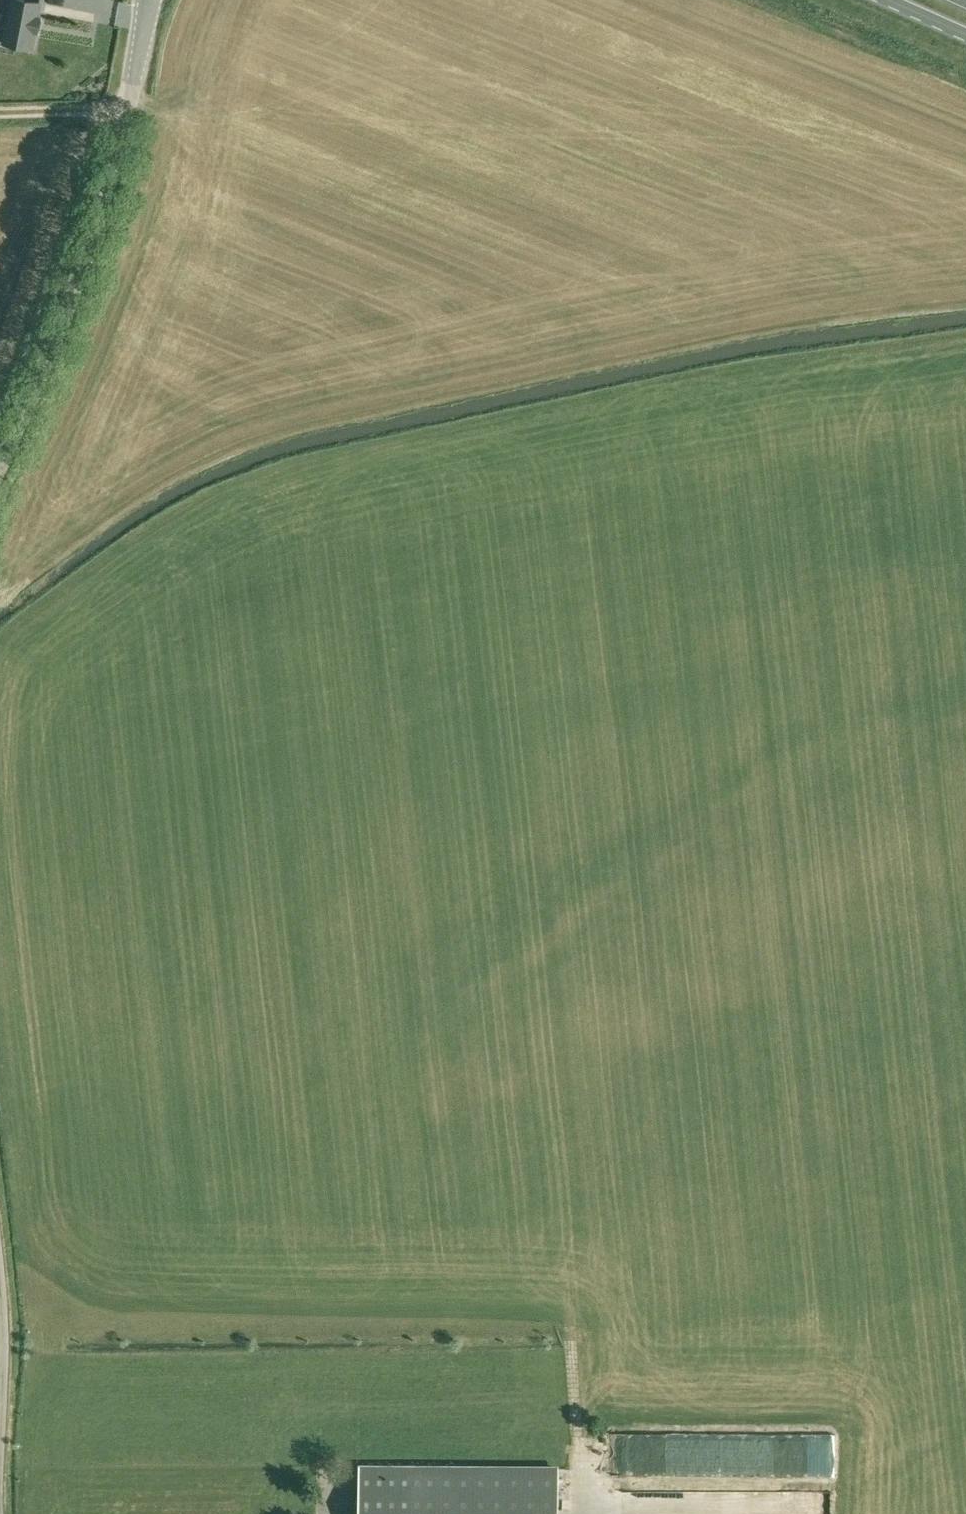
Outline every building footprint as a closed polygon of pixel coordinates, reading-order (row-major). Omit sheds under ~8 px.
[(4,8),(1,24),(6,25),(3,42),(31,48),(35,31),(37,31),(40,16),(38,16),(41,2),(29,0),(0,0),(0,7),(4,8)] [(360,1513),(560,1513),(560,1467),(360,1467),(360,1513)]
